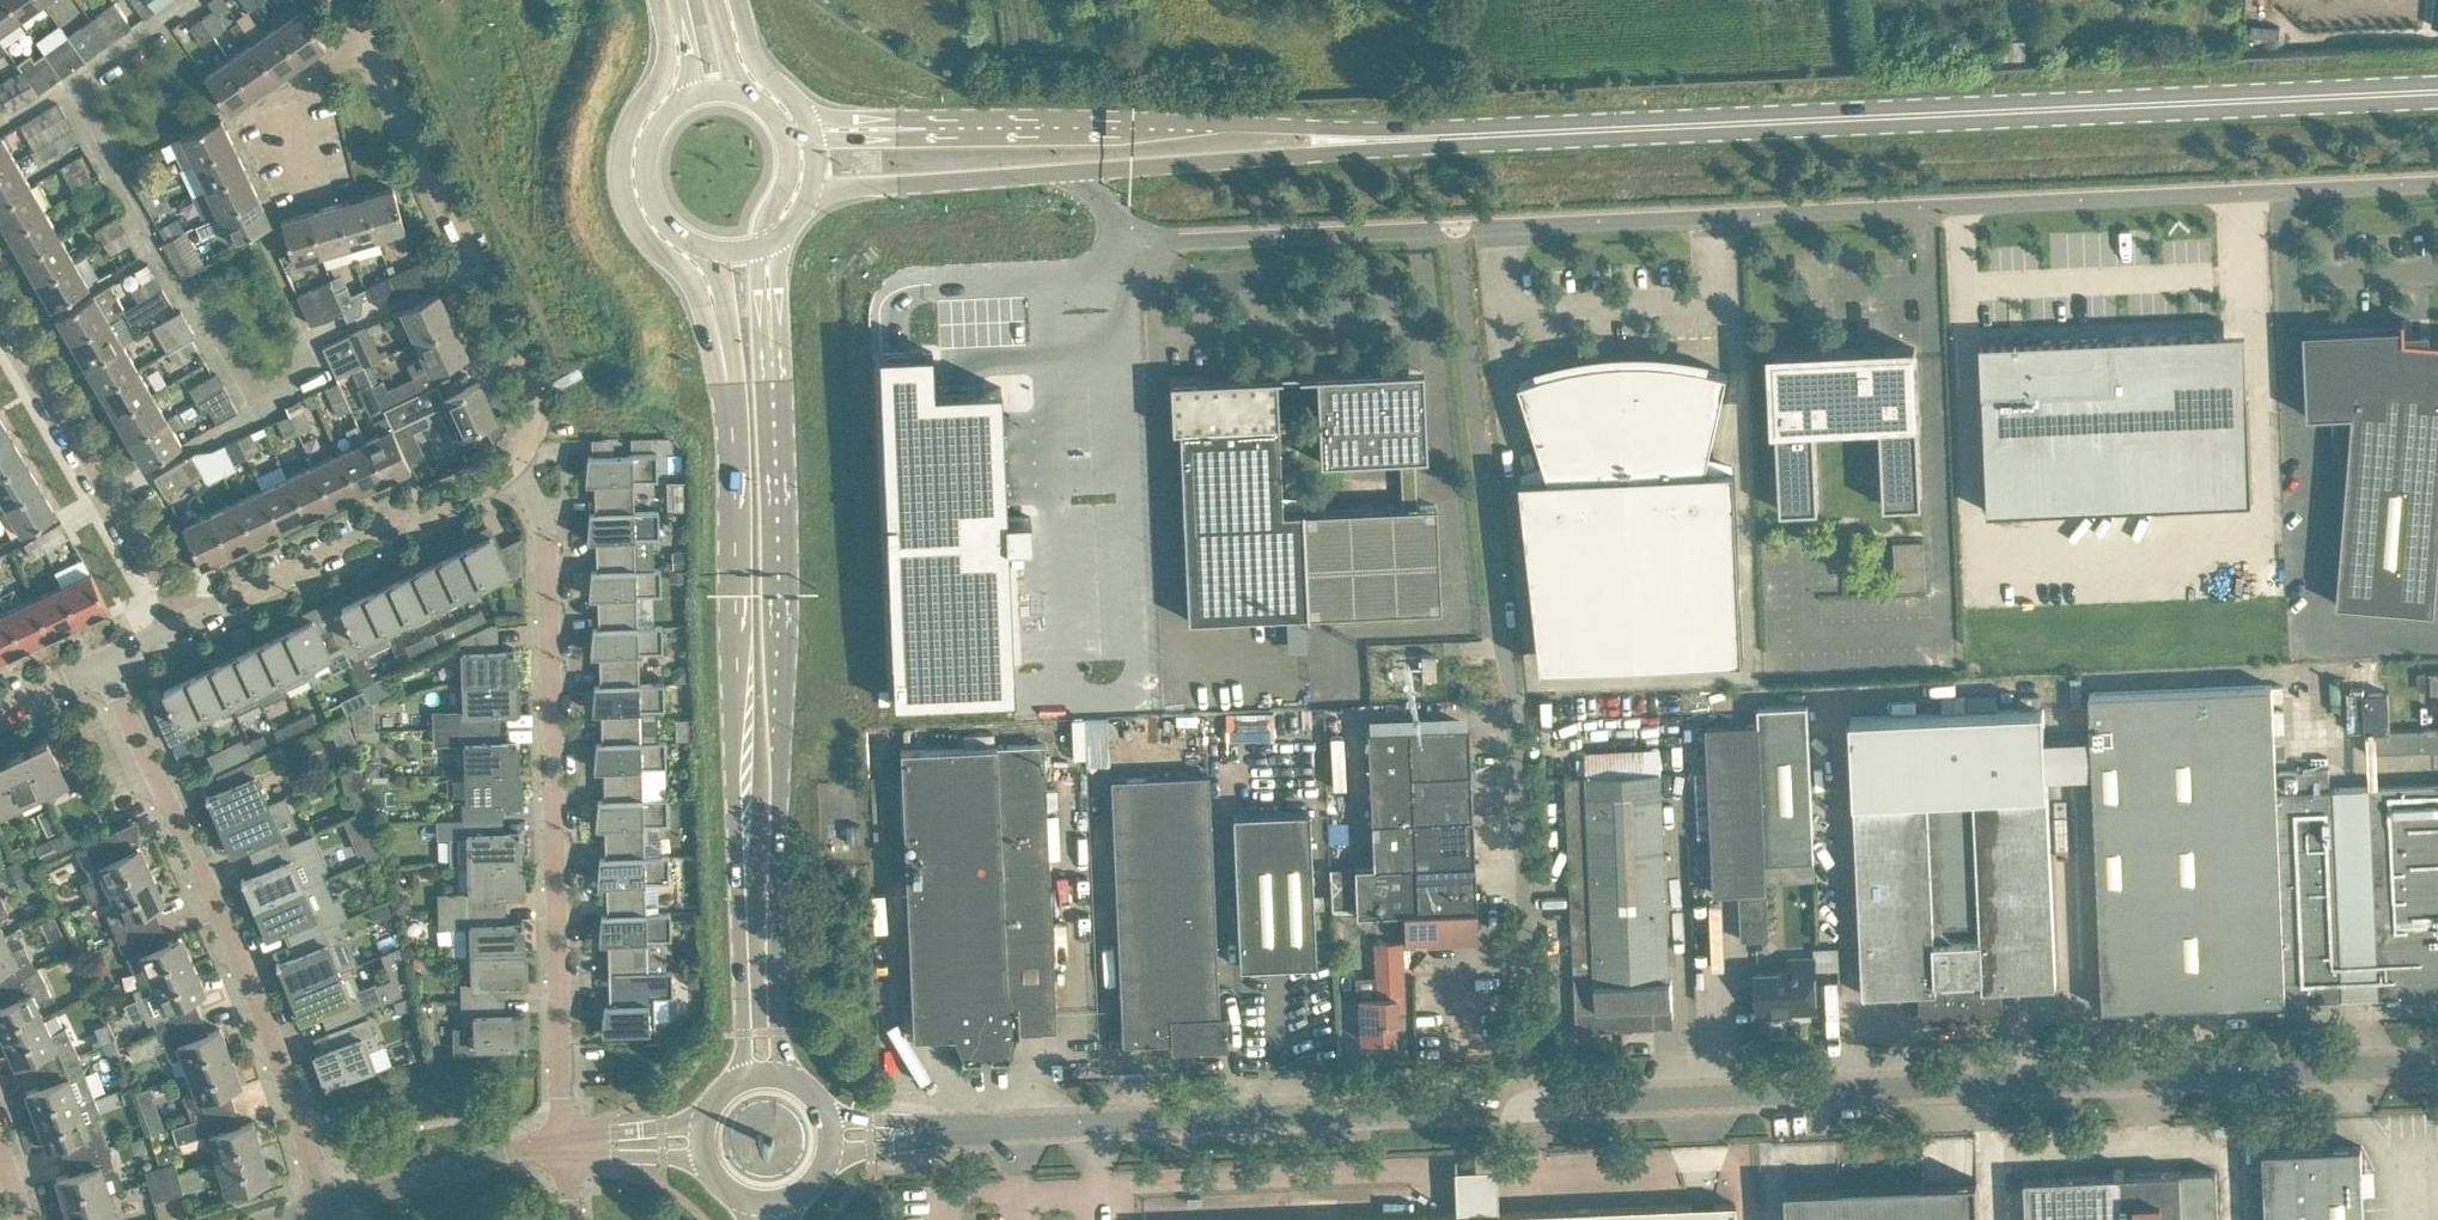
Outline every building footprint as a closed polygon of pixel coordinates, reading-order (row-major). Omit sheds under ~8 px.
[(20,17),(8,0),(0,0),(0,31),(20,17)] [(43,1),(43,0),(8,0),(20,17),(43,1)] [(149,0),(133,0),(144,17),(155,9),(149,0)] [(168,0),(149,0),(155,9),(168,0)] [(249,9),(260,1),(259,0),(242,0),(249,9)] [(295,0),(292,0),(270,16),(276,25),(302,60),(325,44),(295,0)] [(108,42),(133,25),(115,1),(91,18),(108,42)] [(212,9),(202,16),(214,34),(226,26),(219,16),(214,8),(212,9)] [(202,16),(189,25),(202,43),(214,34),(202,16)] [(85,59),(108,42),(91,18),(67,34),(85,59)] [(278,77),(302,60),(276,25),(253,41),(278,77)] [(85,59),(67,34),(44,51),(61,75),(85,59)] [(240,50),(229,58),(254,94),(278,77),(253,41),(240,50)] [(61,75),(44,51),(34,58),(30,53),(17,62),(21,68),(39,93),(39,91),(61,75)] [(230,110),(254,94),(229,58),(205,74),(230,110)] [(21,68),(0,81),(0,90),(11,109),(39,93),(21,68)] [(11,109),(0,90),(0,107),(6,103),(10,110),(11,109)] [(34,148),(72,126),(58,102),(19,123),(34,148)] [(194,162),(233,143),(221,117),(181,135),(194,162)] [(38,162),(79,138),(72,126),(34,148),(30,149),(38,162)] [(2,135),(2,134),(0,135),(0,169),(16,159),(2,135)] [(206,188),(246,169),(233,143),(194,162),(206,188)] [(156,178),(142,154),(141,153),(121,162),(135,186),(156,178)] [(31,184),(16,159),(0,169),(0,202),(31,184)] [(75,191),(93,180),(86,169),(67,179),(75,191)] [(219,215),(258,196),(246,169),(206,188),(218,214),(219,215)] [(150,212),(171,203),(156,178),(135,186),(150,212)] [(93,180),(75,191),(82,204),(103,191),(96,179),(93,180)] [(46,209),(31,184),(0,202),(0,219),(7,231),(46,209)] [(405,228),(393,187),(393,186),(365,194),(377,237),(405,228)] [(350,245),(377,237),(365,194),(337,202),(350,245)] [(231,240),(264,225),(271,222),(258,196),(219,215),(218,214),(195,223),(201,236),(224,226),(231,240)] [(322,253),(350,245),(337,202),(310,210),(322,253)] [(22,256),(60,234),(46,209),(7,231),(22,256)] [(294,261),(322,253),(310,210),(281,219),(294,261)] [(125,228),(118,216),(118,215),(96,228),(104,241),(123,230),(125,228)] [(178,216),(158,227),(166,240),(185,229),(178,216)] [(181,275),(205,263),(185,229),(166,240),(162,242),(181,275)] [(123,230),(104,241),(111,253),(130,242),(123,230)] [(37,282),(75,259),(60,234),(22,256),(37,282)] [(89,284),(75,259),(37,282),(51,307),(89,284)] [(432,279),(424,263),(423,260),(401,270),(396,272),(393,263),(387,265),(391,274),(390,275),(399,294),(432,279)] [(138,300),(162,287),(155,274),(154,275),(147,262),(136,269),(143,281),(130,288),(138,300)] [(381,279),(364,287),(369,297),(381,303),(399,294),(390,275),(381,279)] [(330,279),(297,294),(311,322),(326,318),(343,310),(335,290),(330,279)] [(123,310),(125,308),(110,283),(56,315),(71,341),(109,318),(123,310)] [(347,284),(346,285),(335,290),(343,310),(347,318),(362,311),(362,298),(358,290),(352,293),(351,293),(347,284)] [(125,308),(123,310),(131,323),(170,300),(162,287),(138,300),(125,308)] [(418,340),(452,324),(438,293),(393,313),(399,326),(409,321),(418,340)] [(153,325),(167,351),(191,337),(196,334),(181,309),(153,325)] [(85,365),(124,343),(109,318),(71,341),(85,365)] [(364,364),(370,361),(389,352),(387,347),(379,350),(367,324),(349,332),(364,364)] [(383,379),(372,384),(384,408),(432,385),(426,372),(431,369),(466,353),(452,324),(418,340),(424,354),(407,362),(414,376),(388,388),(383,379)] [(2304,329),(2308,414),(2353,412),(2336,625),(2433,633),(2437,576),(2437,337),(2429,337),(2431,324),(2304,329)] [(2115,335),(1981,341),(1988,511),(2253,499),(2248,390),(2224,391),(2222,331),(2221,331),(2115,335)] [(349,332),(322,345),(337,376),(352,369),(360,385),(371,380),(364,364),(349,332)] [(191,337),(167,351),(174,363),(184,357),(198,349),(191,337)] [(100,390),(138,368),(124,343),(85,365),(100,390)] [(1916,347),(1886,348),(1887,353),(1864,354),(1864,349),(1774,353),(1782,508),(1819,507),(1815,421),(1881,418),(1885,504),(1923,502),(1916,347)] [(933,349),(879,352),(894,702),(1015,697),(1009,553),(1033,552),(1032,528),(1008,529),(1001,385),(934,387),(933,349)] [(1521,382),(1551,476),(1522,477),(1541,642),(1584,637),(1586,660),(1744,656),(1735,467),(1707,469),(1729,372),(1702,366),(1671,361),(1639,360),(1608,361),(1577,365),(1546,373),(1521,382)] [(114,415),(152,392),(138,368),(100,390),(114,415)] [(1423,369),(1335,373),(1316,373),(1316,375),(1320,461),(1400,457),(1402,505),(1304,509),(1304,508),(1303,508),(1307,615),(1308,615),(1308,613),(1441,607),(1436,503),(1417,504),(1415,457),(1427,456),(1423,369)] [(196,400),(224,384),(217,372),(213,374),(188,387),(196,400)] [(1199,379),(1170,380),(1172,428),(1179,427),(1188,619),(1306,613),(1306,615),(1307,615),(1303,508),(1302,508),(1302,509),(1283,510),(1276,377),(1277,377),(1277,375),(1218,378),(1218,381),(1199,382),(1199,379)] [(456,391),(450,377),(432,385),(384,408),(386,413),(393,428),(438,407),(452,437),(461,433),(469,430),(482,424),(496,417),(479,380),(456,391)] [(325,386),(337,414),(352,408),(339,379),(325,386)] [(360,385),(357,386),(370,414),(384,408),(372,384),(371,380),(360,385)] [(210,410),(217,422),(238,410),(230,397),(231,396),(224,384),(196,400),(203,412),(210,410)] [(129,440),(167,417),(152,392),(114,415),(129,440)] [(310,408),(318,404),(313,392),(304,396),(310,408)] [(313,426),(300,398),(286,404),(290,413),(299,432),(313,426)] [(182,443),(173,428),(182,423),(175,412),(167,417),(129,440),(144,465),(182,443)] [(286,438),(299,432),(290,413),(277,419),(286,438)] [(411,466),(393,428),(386,413),(374,419),(380,433),(366,439),(384,479),(411,466)] [(9,431),(0,415),(0,436),(9,431)] [(384,479),(366,439),(358,422),(346,428),(354,445),(339,452),(357,491),(384,479)] [(482,424),(469,430),(479,452),(492,445),(482,424)] [(251,430),(237,437),(247,456),(260,450),(257,441),(251,430)] [(25,458),(9,431),(0,436),(0,472),(25,458)] [(247,456),(237,437),(211,449),(224,473),(236,467),(234,463),(241,459),(247,456)] [(332,503),(357,491),(339,452),(313,464),(332,503)] [(595,511),(634,510),(633,479),(658,478),(657,452),(588,454),(586,480),(594,480),(595,511)] [(192,453),(179,460),(191,479),(202,473),(192,453)] [(0,472),(0,495),(5,504),(6,505),(41,485),(25,458),(0,472)] [(165,494),(190,479),(179,460),(154,475),(165,494)] [(306,516),(332,503),(313,464),(287,476),(306,516)] [(280,528),(306,516),(287,476),(262,488),(280,528)] [(683,480),(667,481),(668,509),(684,508),(683,480)] [(22,532),(57,512),(41,485),(6,505),(22,532)] [(254,540),(280,528),(262,488),(236,500),(254,540)] [(228,552),(254,540),(236,500),(210,512),(228,552)] [(597,569),(636,567),(635,536),(660,535),(659,509),(634,510),(595,511),(590,511),(587,538),(596,537),(597,569)] [(201,564),(228,552),(210,512),(183,524),(201,564)] [(45,550),(70,535),(61,520),(37,534),(45,550)] [(522,537),(515,540),(498,548),(488,526),(462,538),(483,581),(506,570),(510,576),(523,570),(522,537)] [(33,557),(45,550),(37,534),(24,542),(33,557)] [(458,592),(483,581),(462,538),(437,549),(458,592)] [(1926,589),(1924,540),(1894,541),(1896,590),(1926,589)] [(433,604),(458,592),(437,549),(413,561),(433,604)] [(685,549),(673,549),(673,566),(685,565),(685,549)] [(55,570),(62,584),(79,619),(106,607),(107,608),(108,607),(84,556),(55,570)] [(408,615),(433,604),(413,561),(388,572),(408,615)] [(598,626),(638,625),(637,594),(661,593),(660,567),(636,567),(597,569),(591,569),(589,595),(598,595),(598,626)] [(686,567),(669,568),(670,580),(686,579),(686,567)] [(384,627),(408,615),(388,572),(363,584),(384,627)] [(50,633),(79,619),(62,584),(34,597),(50,633)] [(390,640),(384,627),(363,584),(338,596),(347,616),(333,622),(350,659),(390,640)] [(22,646),(50,633),(34,597),(5,611),(22,646)] [(468,614),(473,624),(486,618),(482,608),(468,614)] [(22,646),(5,611),(0,613),(0,656),(22,646)] [(302,612),(284,621),(305,664),(329,653),(332,661),(337,670),(352,663),(350,659),(333,622),(319,629),(312,613),(304,617),(302,612)] [(459,630),(473,624),(468,614),(455,621),(459,630)] [(260,632),(286,687),(310,675),(305,664),(284,621),(260,632)] [(491,649),(491,624),(491,623),(459,638),(460,671),(463,671),(464,681),(516,679),(515,650),(517,650),(517,648),(491,649)] [(600,683),(639,682),(638,651),(663,650),(662,624),(638,625),(598,626),(593,626),(591,652),(599,652),(600,683)] [(423,647),(437,641),(432,631),(419,637),(423,647)] [(288,692),(286,687),(260,632),(235,644),(255,687),(262,700),(263,704),(288,692)] [(410,653),(423,647),(419,637),(405,644),(410,653)] [(235,644),(210,655),(231,699),(237,712),(262,700),(255,687),(235,644)] [(1436,677),(1435,661),(1435,653),(1421,653),(1422,678),(1436,677)] [(206,710),(231,699),(210,655),(186,667),(206,710)] [(678,664),(672,672),(673,681),(688,680),(687,665),(678,664)] [(192,716),(206,710),(186,667),(160,679),(169,699),(154,706),(171,741),(193,730),(191,725),(196,723),(192,716)] [(461,726),(493,725),(493,711),(519,710),(518,690),(516,690),(516,679),(464,681),(464,710),(461,710),(461,726)] [(602,741),(641,739),(640,708),(665,708),(664,681),(639,682),(600,683),(595,684),(592,710),(601,710),(602,741)] [(2276,770),(2273,683),(2090,691),(2104,1007),(2344,995),(2342,956),(2375,954),(2377,994),(2397,993),(2398,998),(2411,997),(2411,993),(2437,991),(2437,782),(2330,787),(2329,768),(2276,770)] [(363,688),(352,693),(358,707),(370,702),(363,688)] [(2391,728),(2389,690),(2365,691),(2367,750),(2437,748),(2437,726),(2391,728)] [(1760,722),(1707,724),(1715,891),(1740,890),(1742,938),(1770,937),(1766,860),(1815,858),(1808,703),(1759,705),(1760,722)] [(1967,1012),(2003,1011),(2003,987),(2057,984),(2044,706),(1851,715),(1864,993),(1919,991),(1920,1015),(1958,1013),(1957,1008),(1967,1008),(1967,1012)] [(355,728),(368,728),(368,713),(361,709),(361,707),(351,711),(355,728)] [(1262,709),(1224,711),(1225,737),(1263,735),(1262,709)] [(303,726),(317,719),(312,710),(299,716),(303,726)] [(348,713),(332,721),(334,726),(340,727),(352,722),(348,713)] [(1109,762),(1108,714),(1081,715),(1083,763),(1109,762)] [(278,738),(303,726),(299,716),(273,728),(278,738)] [(690,718),(677,718),(677,738),(691,738),(693,737),(692,717),(690,718)] [(1332,905),(1356,904),(1357,912),(1403,910),(1404,941),(1477,938),(1468,723),(1367,728),(1373,864),(1331,866),(1332,905)] [(493,725),(462,726),(462,743),(463,762),(466,762),(466,771),(518,770),(517,741),(520,741),(520,739),(494,739),(493,725)] [(249,739),(254,749),(267,743),(263,733),(249,739)] [(66,743),(53,749),(47,737),(25,753),(42,791),(66,780),(70,789),(84,783),(66,743)] [(229,760),(254,749),(249,739),(236,746),(234,742),(223,747),(229,760)] [(596,741),(595,757),(602,756),(603,767),(604,795),(604,798),(667,796),(666,765),(666,739),(641,739),(602,741),(596,741)] [(1016,1031),(1057,1029),(1043,742),(901,748),(913,1036),(954,1034),(962,1053),(962,1057),(981,1056),(981,1053),(990,1052),(991,1056),(1010,1055),(1010,1051),(1016,1031)] [(229,785),(206,794),(207,797),(209,796),(220,822),(268,802),(264,793),(267,792),(259,772),(288,759),(281,744),(224,771),(229,785)] [(1674,1016),(1663,772),(1646,773),(1645,746),(1584,749),(1585,775),(1566,776),(1577,1030),(1665,1026),(1664,1022),(1671,1016),(1674,1016)] [(215,767),(229,760),(223,747),(209,754),(215,767)] [(42,791),(25,753),(23,748),(0,764),(17,803),(42,791)] [(378,760),(365,760),(365,774),(379,773),(378,760)] [(0,764),(0,811),(17,803),(0,764)] [(464,816),(496,816),(496,801),(522,801),(521,781),(519,781),(518,770),(466,771),(467,801),(464,801),(464,816)] [(1171,1048),(1221,1046),(1228,1045),(1226,1012),(1219,1013),(1209,772),(1111,776),(1123,1041),(1171,1039),(1171,1048)] [(367,788),(353,791),(358,809),(371,806),(367,788)] [(220,822),(224,832),(222,833),(229,852),(253,842),(259,855),(289,842),(284,831),(298,824),(285,794),(268,802),(220,822)] [(605,855),(644,854),(643,823),(668,822),(667,796),(604,798),(598,798),(596,825),(604,824),(605,855)] [(1233,812),(1239,965),(1316,962),(1309,809),(1233,812)] [(469,862),(521,861),(520,832),(522,832),(522,830),(497,830),(496,816),(464,816),(436,817),(437,836),(465,835),(465,853),(469,853),(469,862)] [(860,823),(846,824),(846,841),(849,841),(860,840),(860,823)] [(61,834),(66,846),(81,839),(76,828),(61,834)] [(116,828),(76,847),(91,878),(83,882),(91,900),(111,891),(152,871),(139,842),(137,843),(138,846),(126,851),(117,831),(117,830),(116,828)] [(265,868),(241,878),(242,880),(244,879),(255,906),(323,877),(320,870),(326,867),(312,832),(289,842),(259,855),(265,868)] [(56,851),(55,850),(49,837),(36,844),(42,857),(56,851)] [(381,852),(380,843),(364,849),(367,858),(381,852)] [(393,847),(384,847),(385,863),(400,863),(400,853),(393,847)] [(607,913),(646,912),(645,881),(670,880),(669,853),(644,854),(605,855),(600,856),(597,882),(606,882),(607,913)] [(33,868),(33,867),(27,854),(14,860),(20,874),(31,869),(33,868)] [(5,875),(0,877),(0,881),(1,883),(7,880),(17,875),(20,874),(14,860),(1,867),(5,875)] [(443,908),(499,907),(498,892),(525,891),(524,872),(521,872),(521,861),(469,862),(470,892),(442,892),(443,908)] [(20,874),(17,875),(24,890),(38,883),(31,869),(20,874)] [(120,941),(159,923),(151,904),(164,898),(160,889),(161,889),(152,871),(111,891),(119,907),(109,912),(108,912),(107,912),(120,941)] [(323,877),(255,906),(260,916),(257,917),(265,935),(289,925),(295,939),(324,926),(341,919),(347,917),(337,893),(331,896),(323,877)] [(409,891),(392,894),(396,909),(412,906),(409,891)] [(9,911),(0,892),(0,915),(9,911)] [(387,902),(370,909),(375,920),(392,913),(387,902)] [(472,953),(524,952),(523,923),(525,923),(525,920),(499,921),(499,907),(443,908),(443,925),(453,925),(467,924),(468,944),(471,944),(472,953)] [(600,929),(599,939),(608,939),(609,971),(666,969),(665,937),(671,937),(671,911),(646,912),(607,913),(602,913),(600,929)] [(300,952),(277,961),(277,964),(279,963),(290,988),(350,966),(359,962),(341,919),(324,926),(295,939),(300,952)] [(152,980),(194,962),(180,932),(179,933),(180,936),(168,941),(159,923),(120,941),(133,969),(134,968),(144,963),(152,980)] [(23,973),(35,968),(24,943),(12,949),(4,933),(0,935),(0,984),(23,973)] [(1401,940),(1374,941),(1376,996),(1361,996),(1362,1038),(1394,1036),(1393,1020),(1397,1020),(1396,1008),(1404,1008),(1401,940)] [(392,976),(375,983),(383,1001),(414,989),(400,942),(381,950),(392,976)] [(1560,949),(1549,950),(1550,964),(1561,963),(1560,949)] [(101,951),(86,959),(93,974),(109,967),(101,951)] [(463,999),(498,998),(498,983),(527,982),(527,962),(524,962),(524,952),(472,953),(472,982),(462,983),(463,999)] [(1817,1009),(1815,958),(1789,959),(1789,970),(1757,971),(1759,1015),(1761,1015),(1761,1012),(1817,1009)] [(194,962),(152,980),(134,988),(148,1022),(155,1020),(159,1030),(199,1013),(191,994),(205,989),(201,980),(194,962)] [(1859,990),(1858,963),(1841,963),(1842,991),(1859,990)] [(36,1000),(51,993),(39,966),(35,968),(23,973),(0,984),(0,995),(4,1003),(0,1005),(0,1031),(3,1036),(44,1017),(36,1000)] [(332,1021),(383,1001),(375,983),(359,989),(350,966),(290,988),(294,1000),(292,1001),(299,1019),(327,1008),(332,1021)] [(666,969),(609,971),(610,1003),(604,1003),(602,1030),(655,1028),(654,995),(673,995),(672,968),(666,969)] [(699,970),(683,970),(683,979),(690,986),(700,986),(699,970)] [(83,984),(80,992),(83,998),(95,993),(90,981),(83,984)] [(409,995),(393,1000),(397,1012),(413,1006),(409,995)] [(476,1049),(499,1048),(499,1044),(524,1043),(524,1045),(526,1045),(526,1030),(529,1030),(528,1011),(498,1012),(498,998),(463,999),(463,1022),(464,1027),(475,1026),(476,1049)] [(188,1069),(231,1054),(224,1035),(223,1036),(220,1026),(207,1032),(199,1013),(159,1030),(162,1038),(170,1057),(171,1057),(171,1056),(182,1052),(188,1069)] [(66,1026),(51,1033),(44,1017),(3,1036),(11,1054),(15,1063),(29,1056),(35,1071),(79,1052),(66,1026)] [(353,1077),(375,1069),(367,1048),(378,1044),(368,1017),(335,1029),(340,1043),(312,1053),(319,1071),(321,1070),(325,1080),(325,1081),(326,1084),(328,1083),(328,1081),(351,1073),(353,1077)] [(41,1085),(27,1090),(30,1099),(36,1118),(79,1102),(93,1097),(95,1096),(79,1052),(35,1071),(41,1085)] [(192,1119),(205,1114),(233,1105),(227,1086),(239,1082),(240,1085),(242,1084),(231,1054),(188,1069),(194,1085),(186,1089),(183,1094),(192,1119)] [(128,1072),(118,1075),(122,1087),(132,1083),(128,1072)] [(66,1157),(108,1144),(105,1135),(98,1114),(96,1115),(96,1116),(86,1120),(79,1102),(36,1118),(47,1148),(49,1147),(48,1145),(61,1140),(66,1157)] [(192,1119),(172,1125),(177,1141),(204,1134),(207,1145),(213,1143),(218,1160),(262,1148),(256,1129),(253,1120),(239,1124),(233,1105),(205,1114),(192,1119)] [(158,1110),(146,1114),(150,1128),(165,1123),(160,1109),(158,1110)] [(65,1204),(108,1192),(103,1174),(114,1171),(115,1171),(116,1171),(111,1152),(108,1144),(66,1157),(71,1172),(57,1176),(60,1185),(59,1185),(65,1204)] [(2361,1144),(2264,1148),(2267,1219),(2365,1219),(2361,1144)] [(171,1146),(158,1150),(162,1164),(175,1160),(171,1146)] [(257,1193),(257,1192),(256,1192),(253,1181),(268,1176),(269,1179),(271,1179),(262,1148),(218,1160),(226,1188),(227,1188),(230,1199),(224,1201),(225,1202),(257,1193)] [(1453,1164),(1480,1163),(1480,1153),(1452,1154),(1453,1164)] [(160,1164),(168,1193),(183,1189),(175,1160),(162,1164),(160,1164)] [(168,1194),(168,1193),(160,1164),(145,1168),(154,1198),(168,1194)] [(2025,1177),(2027,1219),(2219,1219),(2217,1168),(2124,1173),(2124,1164),(2115,1165),(2116,1173),(2025,1177)] [(1978,1178),(1786,1187),(1788,1219),(1980,1219),(1978,1178)] [(116,1219),(117,1219),(108,1192),(65,1204),(69,1219),(116,1219)] [(1734,1201),(1498,1211),(1456,1213),(1286,1219),(1735,1219),(1734,1201)]
